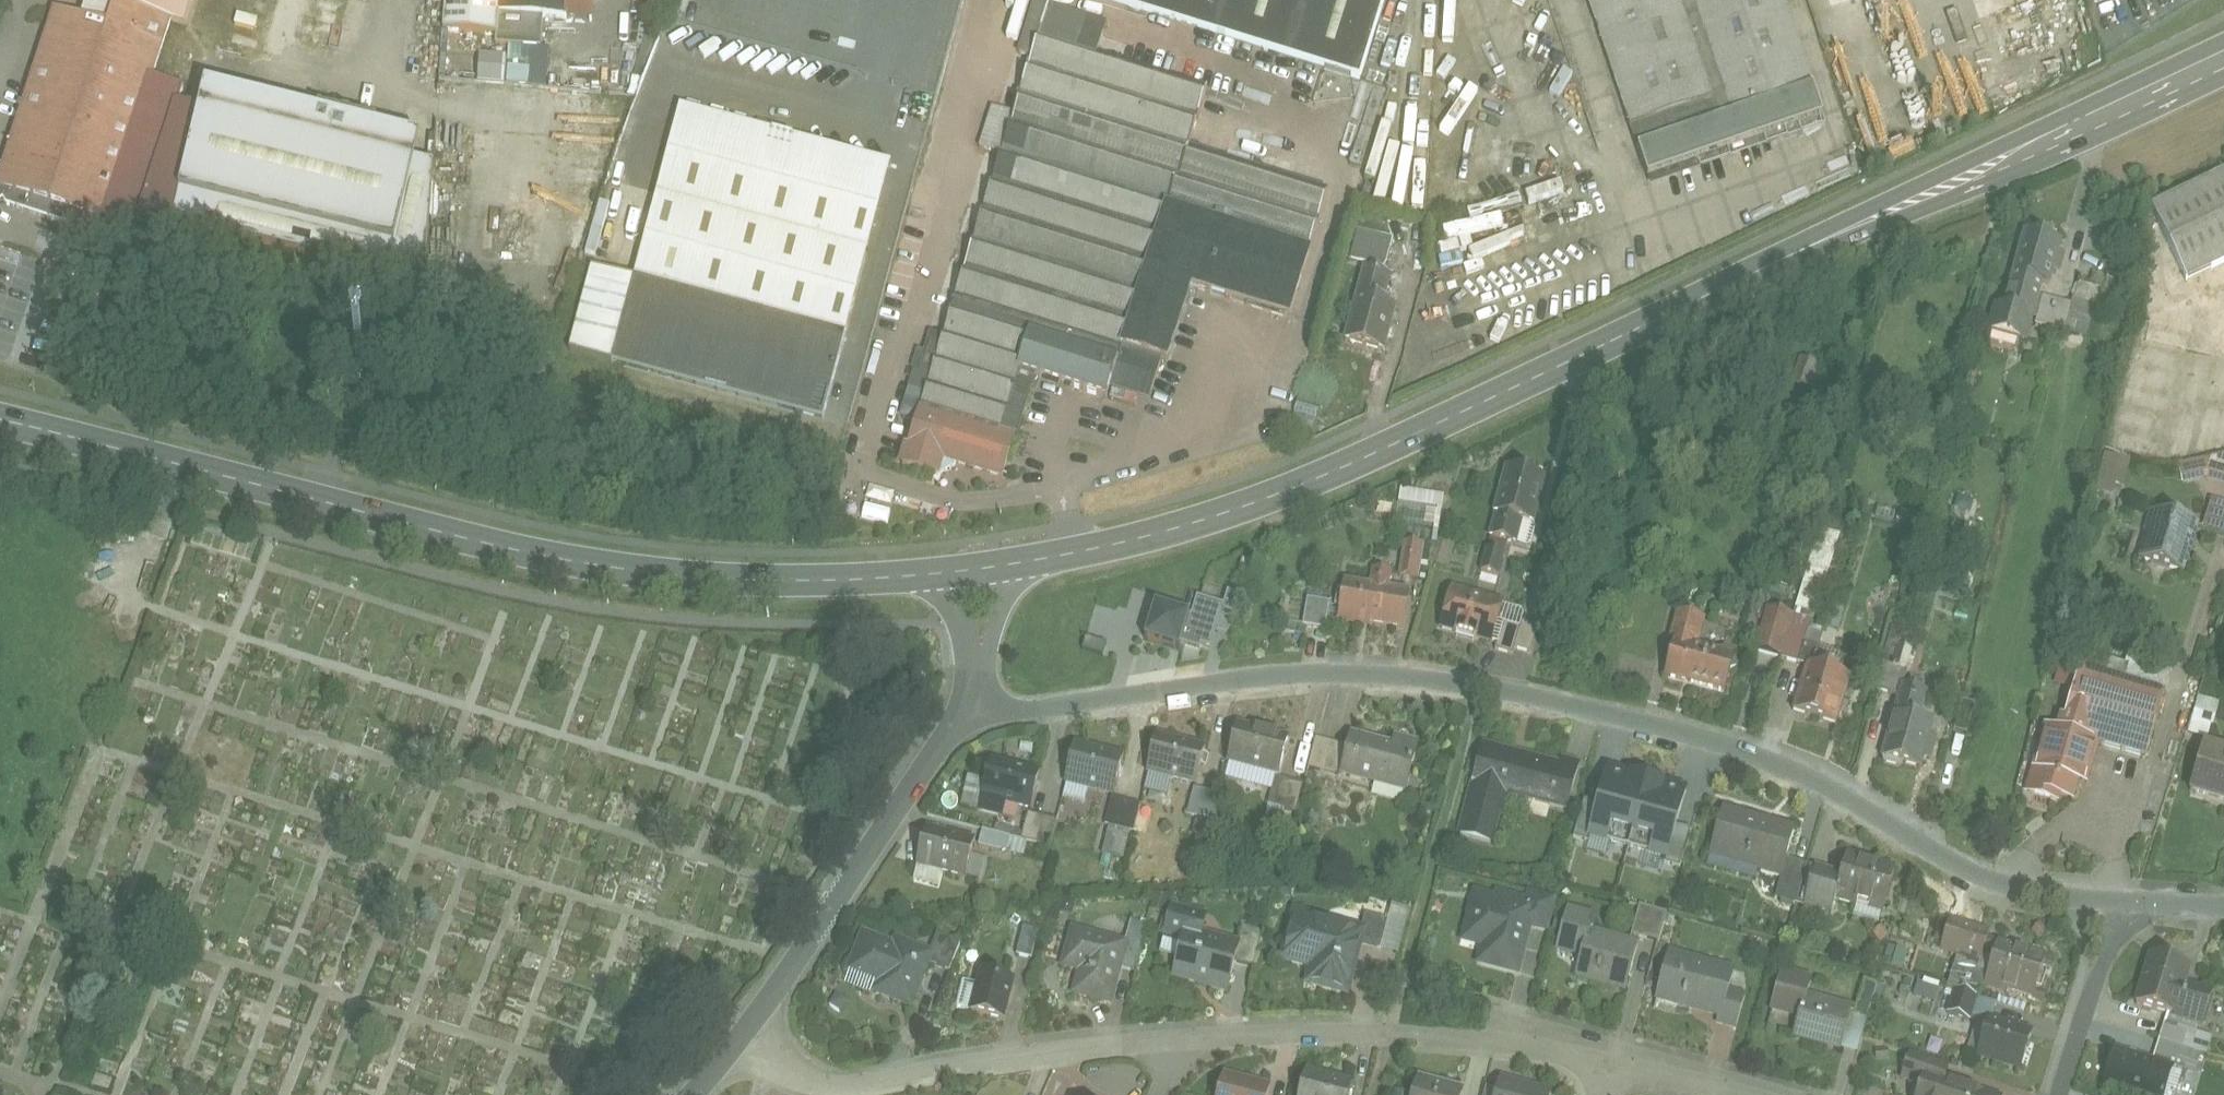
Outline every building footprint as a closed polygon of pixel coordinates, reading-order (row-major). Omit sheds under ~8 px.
[(120,5),(175,23),(191,28),(200,0),(105,0),(120,5)] [(498,36),(500,0),(448,0),(446,33),(498,36)] [(498,36),(497,45),(512,46),(533,47),(546,48),(547,18),(597,20),(599,0),(500,0),(498,36)] [(1362,80),(1387,0),(1101,0),(1362,80)] [(1527,3),(1518,0),(1515,0),(1506,29),(1518,33),(1527,3)] [(1639,146),(1646,144),(1656,174),(1824,119),(1785,0),(1591,0),(1639,146)] [(1112,28),(1036,4),(1019,57),(1034,62),(1017,116),(994,109),(981,150),(1004,157),(946,338),(934,334),(928,352),(924,351),(903,416),(920,421),(924,407),(1004,432),(1023,373),(1036,333),(1124,361),(1128,351),(1173,207),(1318,253),(1337,192),(1193,146),(1209,93),(1102,59),(1112,28)] [(120,5),(111,32),(55,14),(4,169),(0,172),(0,194),(3,200),(19,189),(138,228),(144,210),(186,86),(157,77),(175,23),(120,5)] [(321,11),(321,22),(343,22),(343,11),(321,11)] [(533,47),(512,46),(512,57),(511,64),(532,65),(533,47)] [(511,66),(511,64),(512,57),(480,56),(479,83),(510,85),(511,66)] [(532,67),(511,66),(510,85),(531,86),(532,67)] [(421,138),(216,87),(182,223),(418,281),(446,168),(425,163),(431,140),(430,140),(421,138)] [(444,128),(422,101),(404,116),(421,138),(430,140),(444,128)] [(896,165),(681,109),(636,280),(614,364),(828,421),(896,165)] [(2223,263),(2223,173),(2156,205),(2191,278),(2223,263)] [(1297,319),(1318,253),(1173,207),(1128,351),(1176,366),(1201,289),(1297,319)] [(1367,267),(1387,273),(1396,241),(1360,231),(1351,263),(1367,267)] [(2065,241),(2026,231),(2005,306),(1995,304),(1986,337),(2029,349),(2035,328),(2043,296),(2047,283),(2053,285),(2057,270),(2063,272),(2068,254),(2062,252),(2065,241)] [(1387,273),(1367,267),(1346,339),(1391,351),(1405,303),(1394,300),(1400,277),(1387,273)] [(566,352),(614,364),(636,280),(588,268),(566,352)] [(2075,304),(2043,296),(2035,328),(2066,336),(2068,330),(2075,304)] [(2075,304),(2068,330),(2089,336),(2098,301),(2078,296),(2075,304)] [(1124,361),(1036,333),(1023,373),(1116,402),(1129,362),(1124,361)] [(1004,432),(924,407),(920,421),(906,464),(945,476),(949,461),(1010,480),(1023,438),(1004,432)] [(2102,493),(2118,495),(2119,485),(2131,487),(2134,458),(2107,454),(2102,493)] [(2189,463),(2184,481),(2211,475),(2223,479),(2223,455),(2189,463)] [(1509,467),(1492,535),(1531,545),(1548,477),(1509,467)] [(1947,509),(1961,512),(1967,490),(1956,487),(1944,485),(1939,507),(1947,509)] [(1444,525),(1449,493),(1406,487),(1402,519),(1444,525)] [(2216,499),(2206,528),(2223,534),(2223,501),(2216,499)] [(2204,526),(2153,510),(2147,529),(2150,530),(2141,561),(2186,575),(2196,544),(2199,545),(2204,526)] [(1832,578),(1844,533),(1831,530),(1818,574),(1832,578)] [(1430,580),(1434,546),(1407,543),(1404,577),(1430,580)] [(1506,552),(1490,548),(1483,572),(1500,576),(1506,552)] [(1341,621),(1406,630),(1412,589),(1393,586),(1396,572),(1374,569),(1371,583),(1347,580),(1345,591),(1343,609),(1341,621)] [(1441,627),(1496,642),(1508,600),(1453,584),(1441,627)] [(1332,607),(1343,609),(1345,591),(1335,590),(1333,603),(1332,607)] [(1193,614),(1154,605),(1146,638),(1202,651),(1204,645),(1213,648),(1218,630),(1232,633),(1241,595),(1228,592),(1226,603),(1197,596),(1193,614)] [(1332,607),(1333,603),(1311,600),(1308,624),(1329,627),(1332,607)] [(1813,632),(1816,621),(1772,608),(1760,650),(1803,663),(1813,632)] [(1668,677),(1729,694),(1740,656),(1704,646),(1711,619),(1680,610),(1671,640),(1678,642),(1668,677)] [(1895,626),(1884,664),(1896,667),(1902,647),(1913,650),(1914,643),(1904,640),(1907,629),(1895,626)] [(1824,635),(1813,632),(1803,663),(1811,666),(1815,667),(1824,635)] [(1902,647),(1896,667),(1909,670),(1914,650),(1913,650),(1902,647)] [(2058,729),(2102,743),(2149,757),(2169,695),(2125,682),(2127,675),(2109,670),(2084,662),(2067,717),(2062,716),(2058,729)] [(1904,687),(1907,676),(1909,670),(1896,667),(1884,664),(1877,690),(1901,697),(1904,687)] [(1839,726),(1854,679),(1815,667),(1811,666),(1797,713),(1839,726)] [(1904,687),(1927,693),(1930,682),(1907,676),(1904,687)] [(1901,697),(1884,759),(1923,770),(1926,761),(1934,764),(1940,740),(1932,737),(1936,724),(1922,720),(1929,694),(1927,693),(1904,687),(1901,697)] [(2219,736),(2223,716),(2223,705),(2201,700),(2194,731),(2219,736)] [(1292,734),(1240,720),(1229,760),(1282,774),(1292,734)] [(2058,729),(2047,726),(2026,792),(2038,796),(2036,802),(2052,807),(2054,801),(2063,804),(2065,798),(2078,802),(2084,783),(2089,785),(2102,743),(2058,729)] [(1210,745),(1160,731),(1149,770),(1199,785),(1210,745)] [(1350,746),(1343,775),(1408,793),(1423,739),(1399,732),(1396,743),(1354,731),(1350,746)] [(1343,775),(1350,746),(1320,738),(1312,766),(1343,775)] [(1127,752),(1080,741),(1069,785),(1116,796),(1127,752)] [(1567,763),(1488,742),(1463,833),(1497,842),(1510,792),(1571,809),(1584,759),(1569,755),(1567,763)] [(2191,795),(2223,805),(2223,748),(2207,743),(2191,795)] [(1671,770),(1618,754),(1598,821),(1645,835),(1651,837),(1659,812),(1671,770)] [(1042,770),(995,758),(981,814),(1028,826),(1031,813),(1042,770)] [(1307,785),(1283,777),(1275,802),(1300,810),(1307,785)] [(1215,790),(1199,786),(1194,803),(1210,808),(1215,790)] [(1143,804),(1116,797),(1107,831),(1111,832),(1126,836),(1129,823),(1138,825),(1143,804)] [(1800,828),(1726,807),(1712,857),(1786,878),(1791,859),(1800,828)] [(1696,823),(1659,812),(1651,837),(1645,835),(1644,841),(1687,854),(1696,823)] [(1060,820),(1031,813),(1028,826),(1024,841),(1030,843),(1053,848),(1060,820)] [(1168,835),(1178,827),(1171,820),(1162,828),(1168,835)] [(977,838),(929,825),(918,866),(967,879),(977,838)] [(1030,843),(1024,841),(986,831),(982,845),(1026,856),(1030,843)] [(1126,836),(1111,832),(1106,853),(1123,857),(1128,836),(1126,836)] [(1601,838),(1597,850),(1614,855),(1618,843),(1601,838)] [(1844,875),(1838,899),(1886,912),(1898,867),(1881,862),(1880,867),(1864,862),(1865,858),(1850,854),(1844,875)] [(1813,865),(1791,859),(1786,878),(1779,901),(1801,907),(1813,865)] [(1844,875),(1818,868),(1808,904),(1834,911),(1838,899),(1844,875)] [(1549,932),(1559,898),(1531,890),(1528,898),(1497,889),(1495,894),(1476,889),(1462,942),(1484,948),(1480,963),(1522,975),(1535,928),(1549,932)] [(1250,893),(1250,906),(1268,906),(1268,893),(1250,893)] [(1396,903),(1391,920),(1384,947),(1383,950),(1401,955),(1414,908),(1396,903)] [(1186,939),(1175,979),(1228,993),(1237,961),(1243,940),(1240,940),(1205,930),(1210,914),(1174,904),(1166,934),(1186,939)] [(1587,948),(1593,927),(1597,913),(1572,906),(1562,940),(1587,948)] [(1676,915),(1643,906),(1636,932),(1668,942),(1676,915)] [(1364,925),(1298,908),(1283,962),(1312,970),(1308,985),(1351,996),(1366,943),(1370,927),(1364,925)] [(1370,927),(1366,943),(1384,947),(1391,920),(1367,914),(1364,925),(1370,927)] [(1995,930),(1955,917),(1944,949),(1962,955),(1993,965),(2001,941),(1992,938),(1995,930)] [(1134,922),(1129,939),(1141,943),(1146,925),(1134,922)] [(1892,924),(1877,934),(1884,945),(1899,935),(1892,924)] [(1243,940),(1237,961),(1258,967),(1267,931),(1244,925),(1240,940),(1243,940)] [(1128,942),(1074,927),(1063,968),(1081,972),(1074,996),(1114,1007),(1125,969),(1132,943),(1128,942)] [(1579,976),(1628,991),(1643,941),(1593,927),(1587,948),(1579,976)] [(1036,960),(1042,932),(1027,928),(1021,957),(1036,960)] [(934,961),(938,950),(933,948),(897,935),(895,941),(864,929),(847,973),(878,985),(875,993),(916,1008),(934,961)] [(938,950),(934,961),(955,969),(965,942),(940,932),(933,948),(938,950)] [(1132,943),(1125,969),(1134,971),(1142,943),(1141,943),(1129,939),(1128,942),(1132,943)] [(1993,965),(1985,987),(2013,996),(2014,993),(2038,1001),(2053,958),(2001,941),(1993,965)] [(1738,968),(1674,949),(1659,1001),(1723,1019),(1732,988),(1738,968)] [(1993,965),(1962,955),(1952,985),(1983,996),(1985,987),(1993,965)] [(2196,969),(2153,956),(2138,1005),(2206,1027),(2218,991),(2192,983),(2196,969)] [(1843,1053),(1856,1008),(1812,995),(1817,978),(1786,969),(1773,1013),(1801,1021),(1796,1040),(1843,1053)] [(1006,1020),(1016,979),(984,971),(973,1011),(1006,1020)] [(1953,987),(1921,976),(1911,1007),(1943,1018),(1953,987)] [(1894,988),(1869,980),(1857,1016),(1881,1024),(1894,988)] [(1750,994),(1732,988),(1723,1019),(1722,1024),(1740,1029),(1750,994)] [(1983,999),(1960,991),(1952,1014),(1975,1021),(1977,1015),(1983,999)] [(1983,999),(1977,1015),(1993,1020),(1994,1017),(1997,1018),(2001,1005),(1983,999)] [(1997,1018),(1994,1017),(1993,1020),(1980,1057),(2022,1072),(2036,1031),(1997,1018)] [(2217,1037),(2201,1033),(2199,1041),(2215,1046),(2217,1037)] [(2108,1082),(2147,1094),(2166,1094),(2176,1066),(2119,1048),(2108,1082)] [(1950,1078),(1954,1067),(1914,1053),(1905,1079),(1923,1086),(1920,1094),(1996,1094),(1950,1078)] [(1310,1069),(1303,1094),(1352,1094),(1356,1080),(1310,1069)] [(1227,1071),(1220,1094),(1269,1094),(1273,1084),(1227,1071)] [(1497,1094),(1553,1094),(1554,1089),(1503,1074),(1499,1088),(1497,1094)] [(1420,1075),(1414,1094),(1464,1094),(1466,1088),(1420,1075)] [(1499,1088),(1490,1085),(1487,1094),(1497,1094),(1499,1088)]
